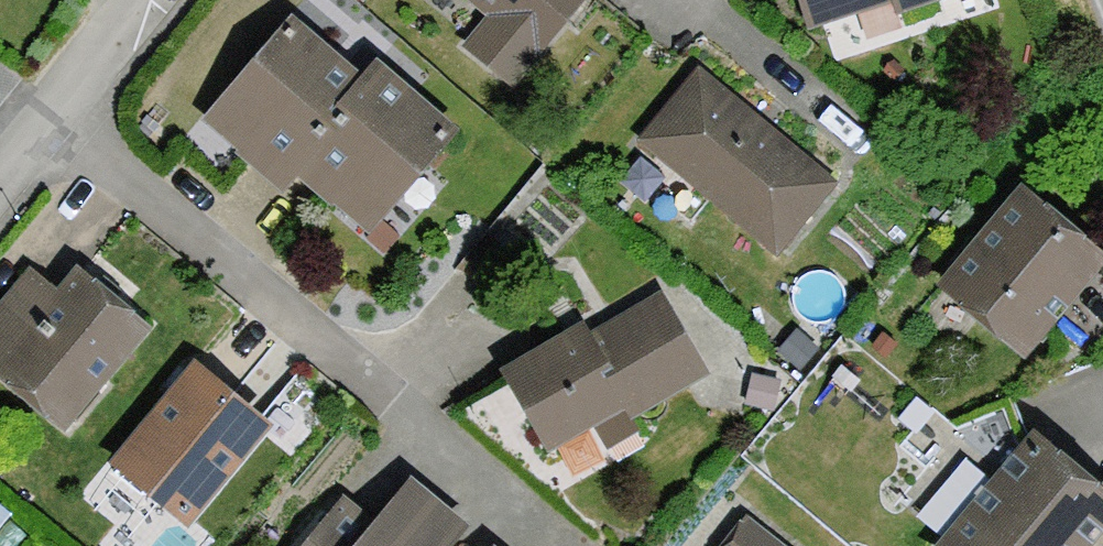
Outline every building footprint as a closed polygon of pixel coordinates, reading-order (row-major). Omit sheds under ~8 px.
[(494,16),(469,46),(512,82),(579,0),(475,0),(494,16)] [(811,23),(883,0),(803,0),(811,23)] [(896,9),(925,0),(893,0),(896,9)] [(289,27),(226,100),(261,129),(245,148),(284,182),(299,165),(297,164),(362,88),(360,87),(289,27)] [(374,71),(360,87),(362,88),(297,164),(299,165),(335,196),(351,177),(386,207),(448,134),(374,71)] [(777,248),(831,183),(699,74),(644,139),(777,248)] [(1022,196),(950,282),(1027,346),(1099,261),(1022,196)] [(66,417),(141,327),(79,275),(60,298),(32,274),(0,312),(0,334),(17,349),(4,365),(66,417)] [(568,336),(506,372),(549,446),(623,403),(630,414),(703,371),(661,297),(592,338),(585,326),(581,329),(584,335),(571,342),(568,336)] [(259,424),(197,373),(114,474),(116,475),(117,475),(141,495),(160,494),(185,514),(259,424)] [(1102,516),(1102,498),(1035,441),(948,545),(1078,545),(1102,516)] [(461,530),(408,486),(372,529),(341,503),(306,545),(447,545),(461,530)] [(0,505),(0,524),(9,513),(0,505)]
